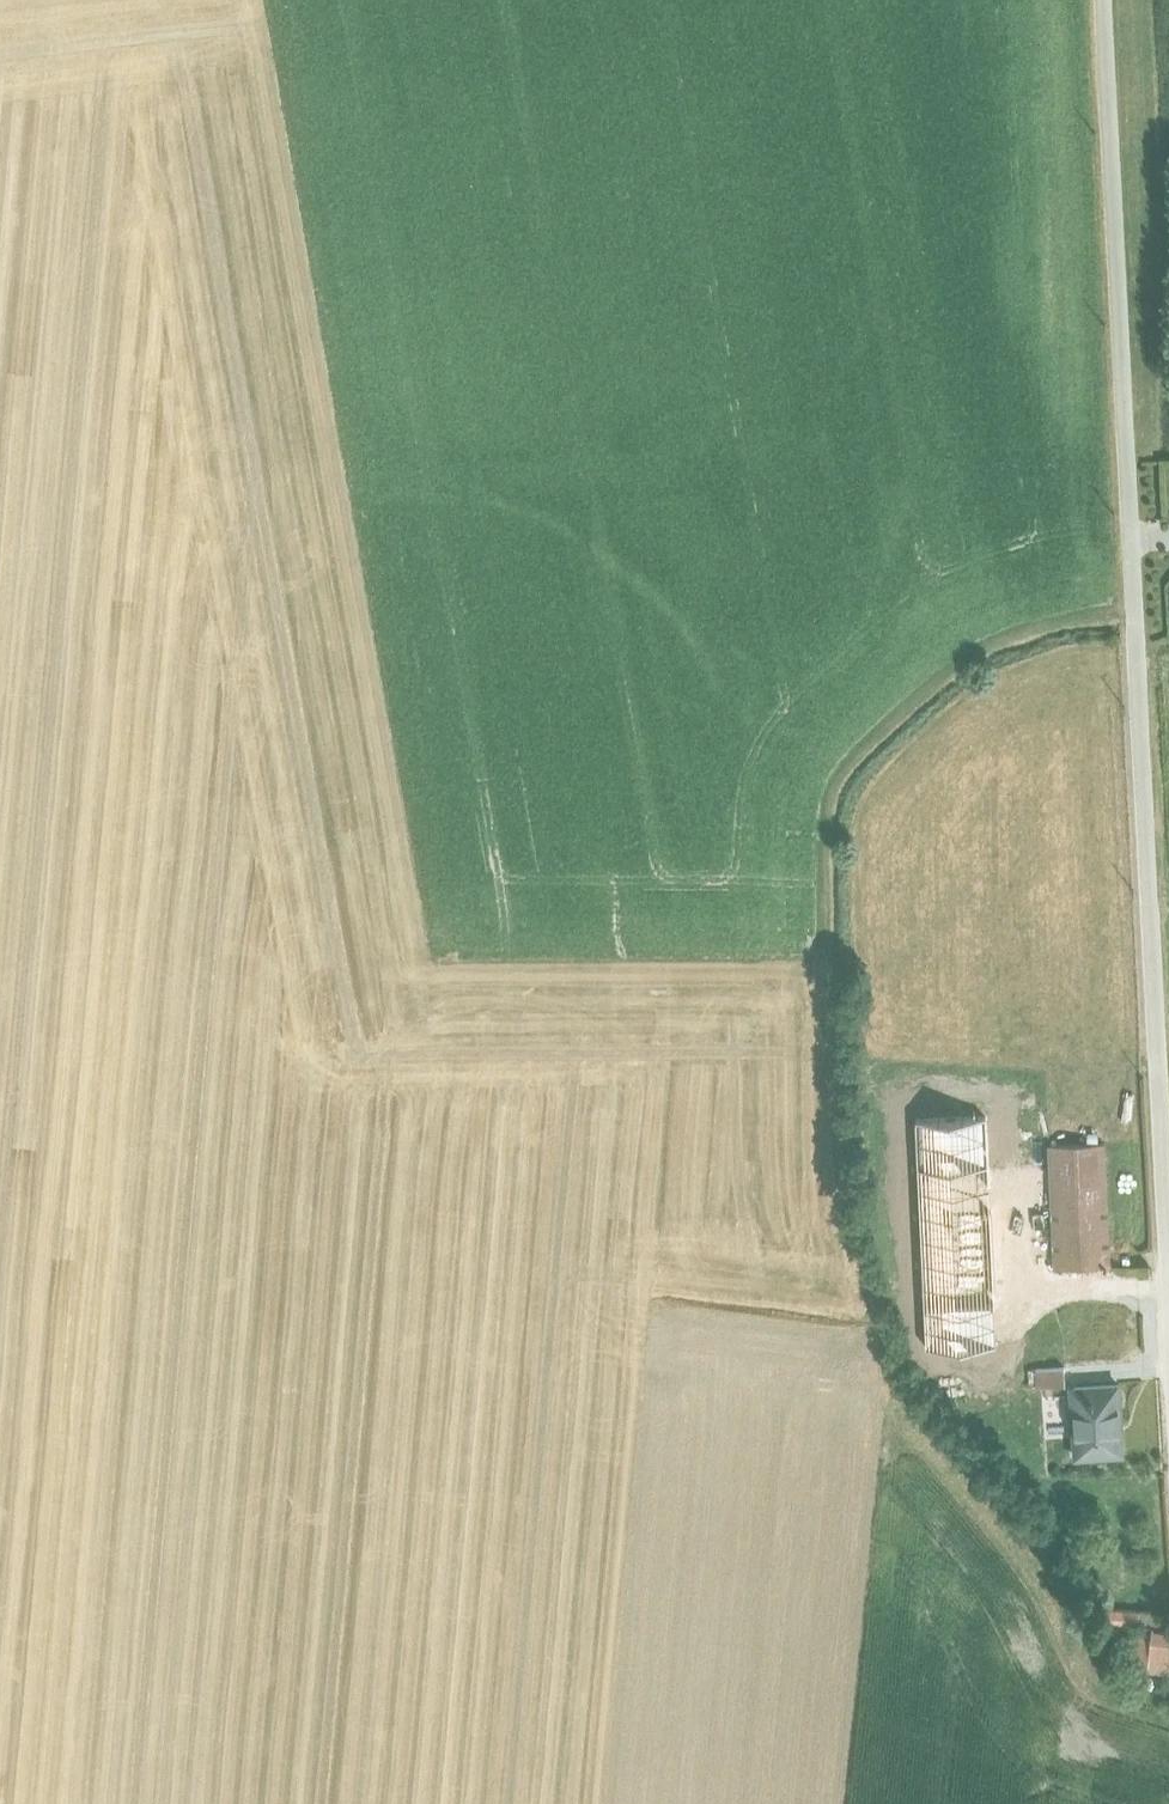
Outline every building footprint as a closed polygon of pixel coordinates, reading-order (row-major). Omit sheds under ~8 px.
[(893,1223),(959,1218),(951,1111),(885,1116),(893,1223)] [(1105,1141),(1049,1144),(1055,1267),(1111,1264),(1105,1141)] [(959,1293),(958,1326),(977,1326),(977,1293),(959,1293)] [(989,1357),(975,1361),(981,1379),(994,1375),(989,1357)] [(1065,1366),(1035,1368),(1037,1386),(1066,1384),(1065,1366)] [(1119,1383),(1069,1386),(1073,1456),(1123,1453),(1119,1383)] [(1097,1602),(1096,1620),(1139,1622),(1140,1606),(1097,1602)] [(1137,1661),(1148,1663),(1147,1669),(1168,1672),(1168,1626),(1167,1626),(1168,1613),(1145,1610),(1137,1661)]
